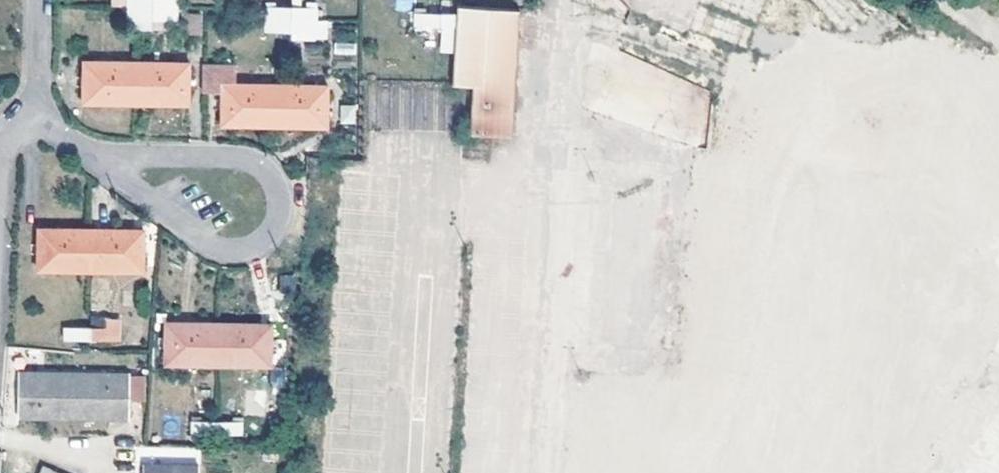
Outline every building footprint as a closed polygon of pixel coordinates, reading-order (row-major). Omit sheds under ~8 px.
[(416,0),(386,0),(386,10),(416,10),(416,0)] [(260,18),(286,18),(286,6),(261,6),(260,18)] [(286,6),(286,18),(312,19),(311,7),(286,6)] [(121,16),(146,18),(146,7),(122,7),(121,16)] [(146,7),(146,18),(171,19),(172,7),(146,7)] [(513,150),(516,12),(454,10),(453,16),(453,29),(451,78),(451,83),(466,84),(465,150),(472,150),(513,150)] [(202,34),(201,12),(187,13),(188,35),(202,34)] [(410,27),(437,28),(437,15),(410,14),(410,27)] [(453,29),(453,16),(437,15),(437,28),(453,29)] [(260,31),(286,31),(286,18),(260,18),(260,31)] [(286,18),(286,31),(311,32),(312,19),(286,18)] [(332,54),(355,55),(356,25),(333,25),(332,54)] [(80,103),(132,103),(138,103),(139,84),(122,84),(123,63),(80,63),(80,103)] [(139,84),(138,103),(182,104),(183,64),(132,63),(123,63),(122,84),(139,84)] [(219,124),(269,126),(276,126),(277,105),(261,104),(262,85),(233,84),(234,68),(202,67),(201,94),(220,94),(219,124)] [(277,105),(276,126),(321,127),(322,85),(271,84),(262,85),(261,104),(277,105)] [(341,105),(340,123),(355,123),(355,106),(341,105)] [(787,294),(802,237),(774,229),(759,286),(787,294)] [(77,252),(77,232),(37,232),(36,271),(87,271),(93,271),(94,253),(77,252)] [(138,232),(88,232),(77,232),(77,252),(94,253),(93,271),(138,272),(138,232)] [(91,327),(63,327),(63,342),(121,342),(121,317),(91,317),(91,327)] [(206,345),(205,324),(163,323),(162,363),(211,363),(221,364),(221,345),(206,345)] [(265,325),(213,324),(205,324),(206,345),(221,345),(221,364),(265,365),(265,325)] [(131,375),(131,401),(146,401),(146,375),(131,375)] [(18,420),(39,421),(43,379),(18,378),(18,420)] [(43,379),(39,421),(56,421),(73,421),(75,378),(43,379)] [(75,378),(73,421),(99,421),(126,421),(127,379),(75,378)] [(209,435),(209,421),(183,421),(183,435),(209,435)] [(234,422),(209,421),(209,435),(233,435),(234,422)]
